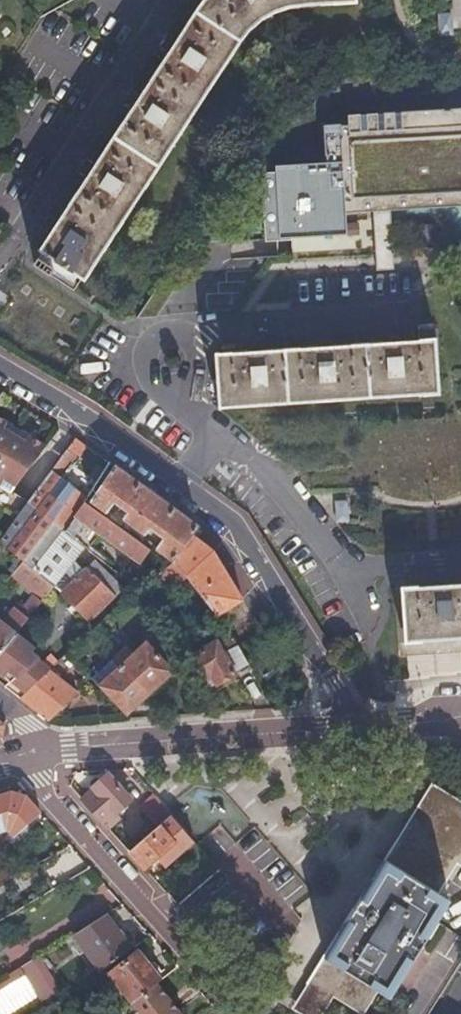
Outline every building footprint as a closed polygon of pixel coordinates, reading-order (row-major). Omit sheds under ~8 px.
[(168,33),(159,47),(167,52),(140,94),(132,89),(122,103),(130,109),(95,164),(87,158),(78,173),(86,178),(58,220),(50,215),(41,230),(49,235),(38,252),(86,283),(239,45),(245,37),(251,30),(259,24),(267,19),(276,14),(285,11),(295,9),(305,8),(358,4),(358,0),(202,0),(195,9),(176,39),(168,33)] [(451,14),(438,14),(440,35),(452,34),(451,14)] [(344,214),(353,213),(353,212),(352,198),(460,191),(460,108),(381,113),(382,123),(346,125),(338,126),(338,124),(321,125),(323,156),(324,156),(325,163),(273,166),(274,173),(278,239),(290,238),(345,235),(344,214)] [(345,115),(346,125),(382,123),(381,113),(345,115)] [(290,240),(290,238),(278,239),(274,173),(259,173),(264,242),(290,240)] [(352,198),(353,212),(371,211),(374,255),(374,262),(375,271),(392,269),(391,261),(390,251),(389,210),(460,206),(460,191),(352,198)] [(39,259),(35,265),(76,291),(79,285),(39,259)] [(420,330),(420,341),(402,342),(401,331),(385,332),(386,343),(334,347),(333,336),(317,337),(318,348),(266,352),(266,340),(249,341),(250,353),(217,355),(220,409),(440,393),(437,340),(436,329),(420,330)] [(28,435),(24,441),(14,434),(3,428),(7,422),(0,418),(0,486),(11,492),(44,444),(28,435)] [(24,441),(28,435),(7,422),(3,428),(14,434),(24,441)] [(0,539),(0,543),(22,561),(31,569),(62,529),(83,501),(98,479),(85,470),(82,473),(60,457),(0,539)] [(198,528),(115,465),(92,501),(106,511),(115,500),(129,511),(124,518),(145,534),(150,526),(165,537),(157,548),(173,560),(192,536),(198,528)] [(115,500),(106,511),(157,548),(165,537),(150,526),(145,534),(124,518),(129,511),(115,500)] [(83,501),(62,529),(84,547),(88,549),(99,534),(139,563),(149,549),(83,501)] [(344,501),(332,502),(333,523),(346,522),(344,501)] [(62,529),(31,569),(53,586),(66,570),(74,578),(61,591),(89,619),(115,595),(101,581),(109,574),(94,559),(83,570),(74,560),(84,547),(62,529)] [(213,552),(192,536),(173,560),(184,574),(216,615),(242,600),(213,552)] [(184,574),(173,560),(153,576),(165,590),(184,574)] [(31,569),(22,561),(14,570),(46,595),(53,586),(31,569)] [(402,643),(460,640),(460,583),(398,587),(402,643)] [(16,633),(21,627),(41,602),(30,594),(5,627),(0,624),(0,653),(16,633)] [(0,653),(0,671),(11,679),(26,691),(49,670),(51,668),(36,655),(29,649),(31,646),(16,633),(0,653)] [(249,666),(238,646),(230,633),(191,656),(205,681),(211,677),(216,685),(249,666)] [(98,686),(125,715),(173,671),(145,641),(123,662),(116,654),(112,658),(108,652),(103,643),(93,651),(106,664),(109,661),(116,668),(98,686)] [(26,691),(19,697),(47,719),(76,691),(49,670),(26,691)] [(11,679),(4,685),(19,697),(26,691),(11,679)] [(131,801),(106,774),(92,787),(94,789),(82,800),(88,807),(104,824),(107,828),(117,819),(114,816),(131,801)] [(427,789),(400,833),(296,1004),(313,1013),(315,1013),(330,989),(360,1007),(373,986),(389,996),(448,899),(442,895),(460,863),(460,811),(427,789)] [(41,812),(26,795),(10,791),(0,794),(0,832),(6,830),(10,832),(14,837),(41,812)] [(170,816),(153,796),(142,805),(160,825),(170,816)] [(160,825),(129,851),(144,868),(157,856),(165,865),(182,851),(184,853),(195,843),(170,816),(160,825)] [(125,825),(110,837),(119,848),(134,836),(125,825)] [(259,827),(212,861),(272,943),(319,910),(259,827)] [(73,934),(101,972),(131,949),(105,914),(73,934)] [(108,974),(132,1004),(156,984),(161,981),(137,951),(108,974)] [(35,993),(42,1002),(63,989),(38,957),(18,969),(35,993)] [(35,993),(18,969),(0,981),(0,1013),(2,1013),(35,993)] [(156,984),(132,1004),(128,1007),(133,1013),(179,1013),(156,984)]
